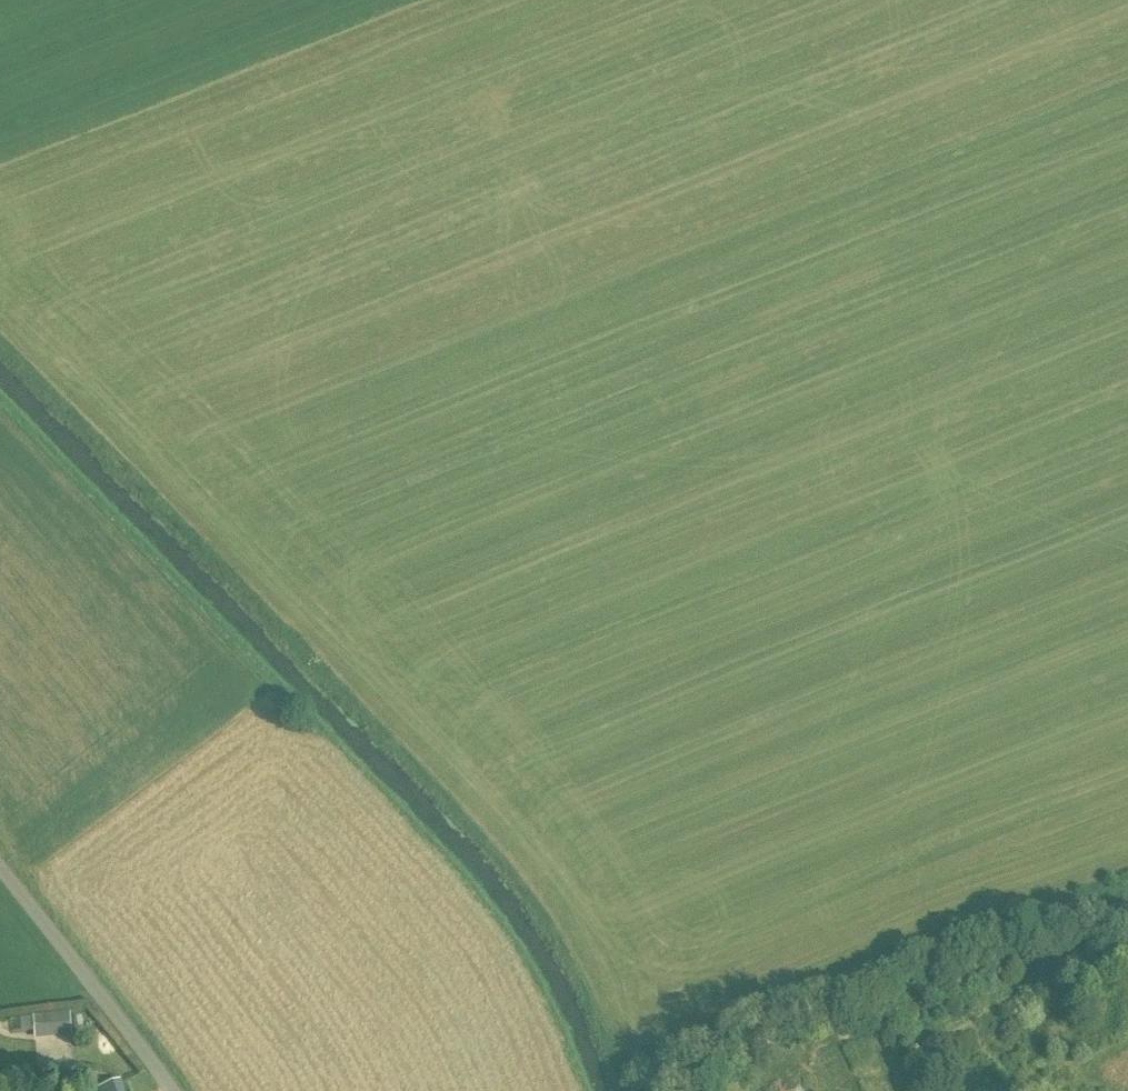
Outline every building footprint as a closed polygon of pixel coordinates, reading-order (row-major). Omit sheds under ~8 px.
[(121,1079),(97,1087),(99,1090),(125,1090),(121,1079)]
